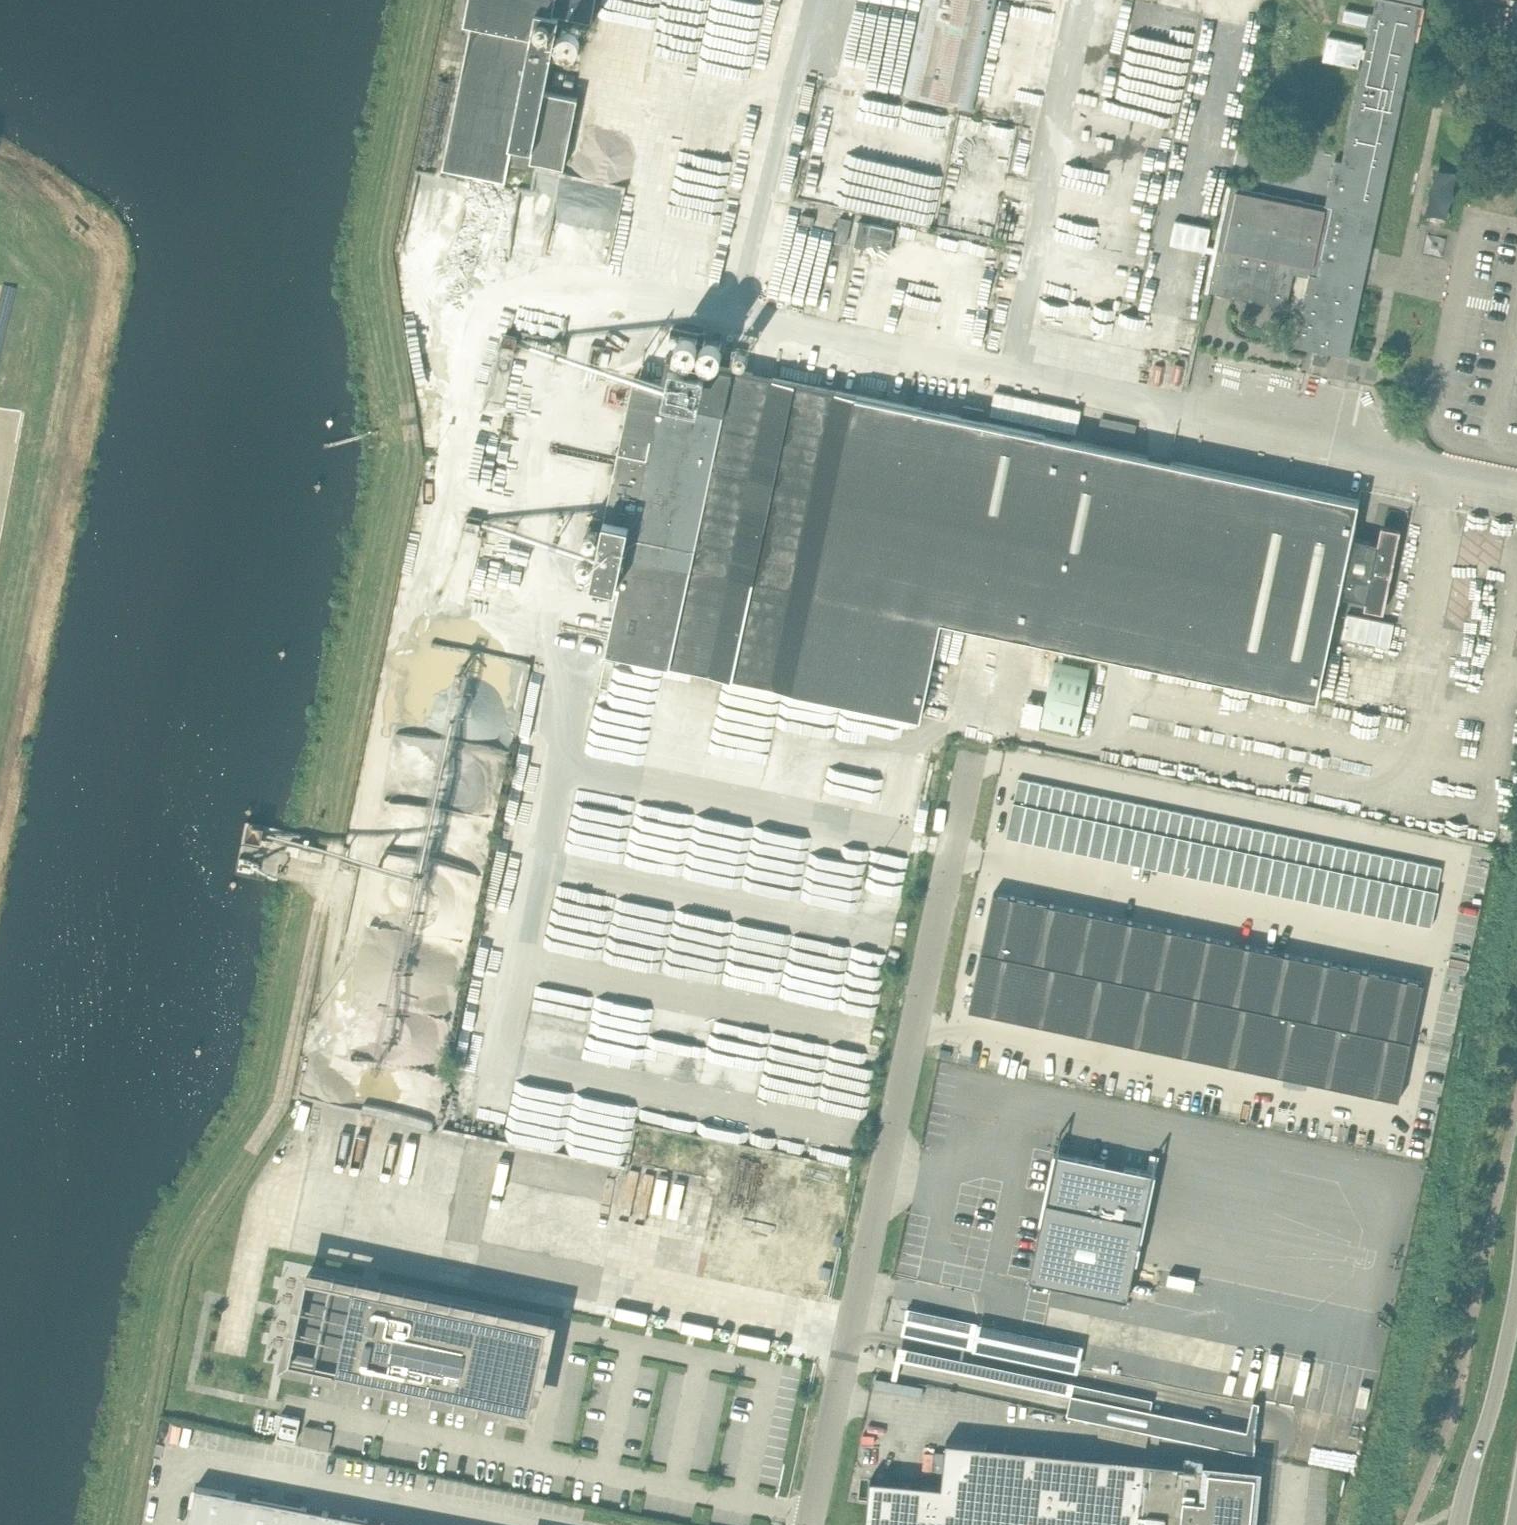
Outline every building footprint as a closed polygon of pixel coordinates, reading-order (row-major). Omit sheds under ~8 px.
[(464,22),(472,24),(443,168),(505,180),(508,165),(528,169),(529,161),(543,90),(545,90),(560,14),(592,21),(596,0),(469,0),(464,22)] [(1422,4),(1402,0),(1376,0),(1358,84),(1399,92),(1410,40),(1414,41),(1421,5),(1424,6),(1424,5),(1422,4)] [(1227,185),(1205,291),(1215,293),(1215,292),(1286,307),(1293,273),(1308,276),(1294,345),(1315,350),(1313,362),(1326,364),(1328,352),(1344,356),(1359,284),(1363,285),(1367,268),(1362,267),(1391,127),(1396,128),(1403,93),(1399,92),(1358,84),(1344,153),(1342,163),(1333,161),(1324,205),(1227,185)] [(578,97),(545,90),(543,90),(529,161),(564,167),(578,97)] [(884,220),(883,226),(859,221),(854,244),(866,247),(866,243),(891,248),(895,229),(892,228),(893,222),(884,220)] [(794,690),(856,395),(857,393),(695,359),(666,354),(660,383),(634,377),(592,578),(620,584),(606,651),(794,690)] [(1339,595),(1351,536),(1358,501),(856,395),(794,690),(921,716),(941,618),(1317,697),(1339,595)] [(1382,525),(1378,542),(1351,536),(1339,595),(1366,600),(1365,606),(1383,610),(1400,529),(1382,525)] [(1018,777),(1006,836),(1432,926),(1444,867),(1018,777)] [(994,891),(970,1009),(1399,1099),(1424,982),(994,891)] [(1154,1172),(1056,1152),(1030,1277),(1128,1298),(1154,1172)] [(549,1323),(307,1273),(289,1358),(531,1409),(549,1323)] [(1153,1399),(1074,1382),(1067,1414),(1244,1450),(1249,1430),(1151,1410),(1153,1399)] [(301,1417),(281,1413),(276,1437),(296,1441),(301,1417)] [(1256,1471),(946,1440),(942,1485),(924,1483),(920,1524),(1250,1524),(1256,1471)] [(196,1486),(189,1524),(403,1524),(196,1486)]
